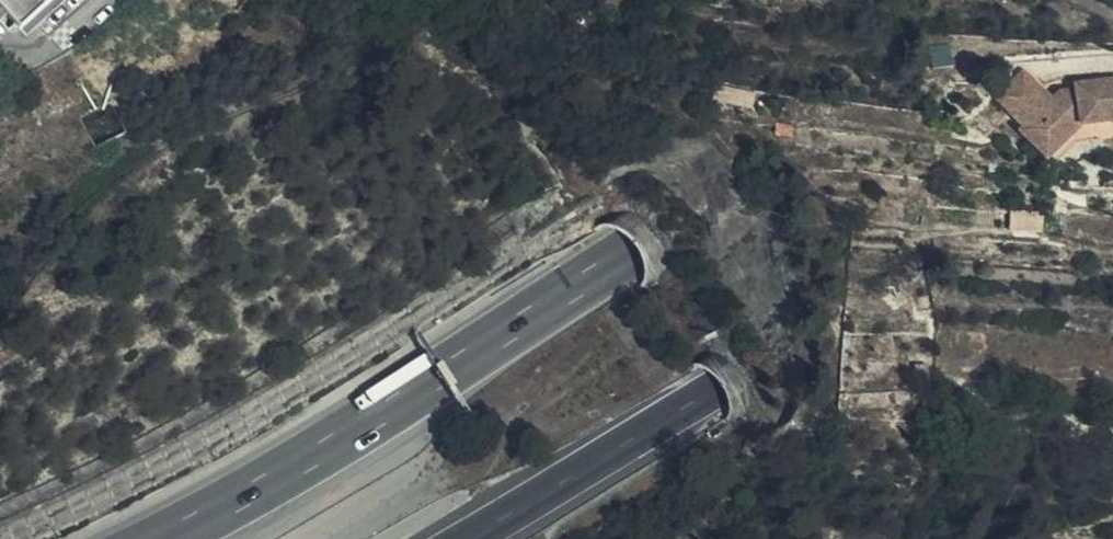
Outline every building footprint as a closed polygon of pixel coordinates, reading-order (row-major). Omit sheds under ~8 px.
[(15,29),(47,0),(0,0),(0,12),(15,29)] [(1019,101),(1021,99),(1034,111),(1032,113),(1024,123),(1047,144),(1080,108),(1086,115),(1112,111),(1112,71),(1080,75),(1082,80),(1064,82),(1059,89),(1027,61),(1004,88),(1019,101)] [(1021,99),(1019,101),(1032,113),(1034,111),(1021,99)] [(1080,108),(1047,144),(1054,150),(1086,115),(1080,108)]
